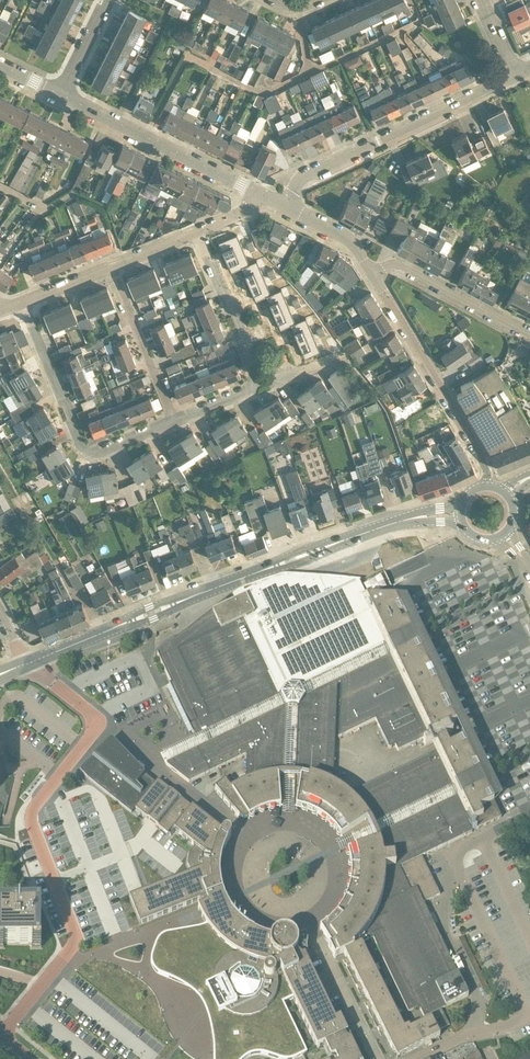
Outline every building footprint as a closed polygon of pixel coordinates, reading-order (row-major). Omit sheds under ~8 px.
[(24,0),(18,0),(19,6),(22,8),(26,2),(24,0)] [(46,8),(48,3),(41,0),(38,5),(46,8)] [(71,21),(77,9),(60,0),(54,12),(71,21)] [(82,0),(60,0),(77,9),(82,0)] [(224,0),(208,0),(203,10),(215,17),(224,0)] [(236,5),(225,0),(224,0),(215,17),(227,23),(236,5)] [(382,17),(375,0),(372,0),(362,5),(370,23),(382,17)] [(395,11),(390,0),(375,0),(382,17),(395,11)] [(395,11),(403,7),(406,15),(411,12),(406,0),(390,0),(395,11)] [(458,6),(456,0),(439,0),(434,2),(440,14),(458,6)] [(523,0),(518,0),(512,3),(514,9),(510,11),(518,27),(529,22),(529,11),(525,3),(523,0)] [(43,13),(46,8),(38,5),(36,10),(43,13)] [(173,15),(177,7),(171,5),(168,12),(173,15)] [(236,5),(227,23),(239,29),(248,12),(236,5)] [(357,29),(370,23),(362,5),(349,11),(357,29)] [(458,6),(440,14),(446,27),(464,19),(458,6)] [(177,7),(173,15),(177,17),(181,10),(177,7)] [(0,14),(0,38),(3,40),(16,15),(17,15),(19,11),(13,9),(11,13),(3,8),(0,14)] [(122,21),(140,30),(141,28),(147,18),(129,9),(122,21)] [(345,34),(357,29),(349,11),(337,16),(345,34)] [(65,33),(71,21),(54,12),(48,25),(65,33)] [(425,22),(433,18),(431,13),(423,17),(425,22)] [(333,40),(345,34),(337,16),(324,22),(333,40)] [(261,41),(270,23),(257,17),(244,42),(250,45),(252,41),(253,37),(261,41)] [(433,18),(425,22),(427,26),(435,23),(433,18)] [(45,23),(40,20),(37,26),(43,29),(45,23)] [(134,43),(140,30),(122,21),(116,34),(134,43)] [(386,24),(390,32),(394,29),(390,21),(386,24)] [(320,46),(333,40),(324,22),(311,28),(320,46)] [(261,41),(268,45),(273,47),(282,29),(270,23),(261,41)] [(26,29),(34,33),(36,28),(29,24),(26,29)] [(385,34),(390,32),(386,24),(381,26),(385,34)] [(59,46),(65,33),(48,25),(41,37),(59,46)] [(31,38),(34,33),(26,29),(24,34),(31,38)] [(147,34),(155,38),(157,33),(149,29),(147,34)] [(282,29),(273,47),(278,50),(286,54),(295,36),(282,29)] [(361,35),(364,43),(369,41),(366,33),(361,35)] [(127,55),(134,43),(116,34),(110,46),(127,55)] [(153,42),(155,38),(147,34),(145,38),(153,42)] [(418,44),(421,47),(426,42),(418,34),(413,39),(418,44)] [(359,45),(364,43),(361,35),(356,37),(359,45)] [(52,58),(59,46),(41,37),(35,50),(52,58)] [(192,40),(187,37),(184,43),(188,45),(189,46),(192,40)] [(394,38),(385,43),(391,56),(400,51),(394,38)] [(201,44),(195,41),(192,47),(198,50),(201,44)] [(204,53),(207,47),(201,44),(198,50),(204,53)] [(235,64),(243,48),(235,44),(227,60),(229,61),(235,64)] [(336,47),(339,55),(344,52),(341,44),(336,47)] [(443,54),(447,47),(441,44),(437,51),(443,54)] [(121,67),(127,55),(110,46),(104,58),(121,67)] [(401,49),(406,60),(412,57),(407,46),(401,49)] [(334,57),(339,55),(336,47),(331,49),(334,57)] [(447,47),(443,54),(447,57),(451,50),(447,47)] [(135,59),(143,63),(145,58),(138,54),(135,59)] [(224,59),(225,57),(219,54),(216,60),(222,63),(224,59)] [(275,57),(270,54),(261,59),(271,65),(275,57)] [(115,80),(121,67),(104,58),(98,71),(115,80)] [(141,67),(143,63),(135,59),(133,64),(141,67)] [(352,63),(350,59),(343,62),(347,70),(351,68),(352,63)] [(453,65),(460,82),(472,77),(464,59),(452,64),(453,65)] [(420,69),(427,65),(425,60),(424,61),(421,62),(418,64),(420,69)] [(449,88),(460,82),(453,65),(452,64),(440,70),(440,71),(442,73),(449,88)] [(427,65),(420,69),(423,74),(430,71),(427,65)] [(253,75),(257,69),(250,66),(244,78),(252,82),(255,76),(253,75)] [(243,71),(235,67),(232,73),(240,78),(243,71)] [(109,92),(115,80),(98,71),(91,84),(109,92)] [(316,88),(329,82),(323,71),(311,77),(316,88)] [(437,94),(449,88),(442,73),(440,71),(429,76),(437,94)] [(261,72),(258,79),(254,86),(262,87),(270,86),(273,80),(274,78),(266,75),(261,72)] [(395,76),(397,81),(405,77),(403,72),(395,76)] [(211,88),(217,77),(211,74),(206,86),(211,88)] [(337,90),(339,95),(342,94),(334,76),(327,79),(334,92),(337,90)] [(425,99),(437,94),(429,76),(428,76),(430,80),(419,85),(425,99)] [(305,93),(316,88),(311,77),(300,83),(305,93)] [(397,81),(399,86),(408,82),(405,77),(397,81)] [(123,83),(131,87),(133,82),(125,78),(123,83)] [(129,92),(131,87),(123,83),(121,88),(129,92)] [(383,89),(380,83),(374,85),(378,93),(389,116),(402,110),(395,96),(394,96),(389,86),(383,89)] [(389,116),(378,93),(370,96),(365,84),(355,89),(366,111),(370,110),(376,123),(389,116)] [(414,105),(425,99),(419,85),(407,90),(414,105)] [(332,99),(339,95),(337,90),(334,92),(330,94),(332,99)] [(402,110),(414,105),(407,90),(395,96),(402,110)] [(270,113),(282,107),(275,93),(264,99),(270,113)] [(133,110),(147,117),(154,102),(140,95),(133,110)] [(335,104),(338,102),(341,101),(342,101),(339,95),(332,99),(335,104)] [(187,97),(184,102),(191,106),(194,101),(187,97)] [(15,105),(0,98),(0,99),(0,116),(8,120),(15,105)] [(159,117),(165,119),(162,125),(175,132),(186,110),(179,107),(176,113),(170,110),(173,104),(167,101),(159,117)] [(315,107),(313,101),(305,105),(308,110),(315,107)] [(182,107),(189,111),(191,107),(192,106),(191,106),(184,102),(182,107)] [(341,110),(338,102),(335,104),(326,108),(329,114),(336,130),(348,124),(341,110)] [(341,110),(348,124),(360,118),(353,104),(341,110)] [(22,127),(29,113),(15,105),(8,120),(22,127)] [(317,112),(315,107),(308,110),(310,115),(314,114),(324,135),(336,130),(329,114),(326,108),(317,112)] [(209,121),(214,111),(210,109),(205,119),(209,121)] [(494,147),(501,143),(499,140),(507,136),(506,135),(514,131),(503,109),(488,117),(493,128),(486,131),(494,147)] [(187,138),(194,122),(193,122),(197,116),(186,110),(175,132),(187,138)] [(214,111),(209,121),(212,123),(218,112),(214,111)] [(37,134),(44,120),(29,113),(22,127),(37,134)] [(281,116),(283,120),(284,121),(291,118),(289,113),(281,116)] [(314,114),(310,115),(303,119),(304,123),(306,126),(312,141),(324,135),(314,114)] [(255,140),(266,118),(259,115),(248,137),(255,140)] [(284,121),(287,127),(290,125),(294,123),(291,118),(284,121)] [(312,141),(306,126),(305,127),(302,119),(294,123),(290,125),(298,142),(300,146),(312,141)] [(51,141),(58,127),(44,120),(37,134),(51,141)] [(242,124),(238,122),(234,120),(232,126),(239,129),(242,124)] [(198,143),(206,128),(194,122),(187,138),(198,143)] [(298,142),(290,125),(287,127),(278,131),(281,138),(288,152),(300,146),(298,142)] [(232,126),(229,131),(233,133),(236,134),(239,129),(232,126)] [(66,148),(73,134),(58,127),(51,141),(49,145),(63,152),(65,148),(66,148)] [(210,149),(221,127),(220,127),(217,134),(206,128),(198,143),(210,149)] [(221,155),(233,133),(229,131),(221,127),(210,149),(221,155)] [(10,134),(3,130),(0,135),(8,139),(10,134)] [(233,133),(221,155),(234,161),(241,146),(245,139),(236,134),(233,133)] [(73,134),(66,148),(80,156),(87,142),(73,134)] [(470,142),(467,135),(452,142),(455,149),(454,149),(462,165),(490,152),(483,136),(470,142)] [(247,140),(245,142),(253,146),(255,140),(248,137),(247,140)] [(29,150),(32,145),(23,141),(21,146),(29,150)] [(87,157),(86,159),(89,161),(92,162),(94,159),(98,161),(98,163),(105,167),(114,150),(113,150),(114,148),(108,146),(107,147),(102,144),(97,152),(91,150),(87,157)] [(256,156),(270,163),(276,151),(262,144),(256,156)] [(32,145),(29,150),(36,153),(37,154),(40,149),(32,145)] [(118,180),(133,150),(123,145),(113,163),(118,166),(117,170),(116,170),(112,178),(113,178),(111,181),(107,190),(101,200),(107,203),(112,192),(113,193),(113,191),(117,184),(118,180)] [(26,172),(36,153),(29,150),(28,152),(19,168),(26,172)] [(150,169),(141,165),(145,156),(133,150),(118,180),(124,183),(125,184),(128,176),(130,172),(136,174),(134,177),(144,182),(150,169)] [(409,187),(417,183),(418,186),(446,173),(442,166),(434,160),(431,162),(428,154),(407,164),(409,169),(402,172),(409,187)] [(58,164),(60,159),(52,155),(50,160),(51,160),(58,164)] [(263,176),(270,163),(256,156),(250,169),(263,176)] [(244,166),(246,161),(238,157),(235,162),(244,166)] [(479,158),(465,164),(468,171),(482,164),(479,158)] [(60,159),(58,164),(66,168),(69,163),(60,159)] [(371,160),(366,168),(376,174),(380,166),(371,160)] [(80,170),(77,179),(74,183),(82,187),(84,184),(91,167),(87,165),(85,164),(84,163),(80,170)] [(162,187),(170,169),(158,163),(144,190),(150,193),(153,188),(150,186),(152,182),(162,187)] [(181,181),(183,176),(170,169),(162,187),(175,193),(173,197),(169,195),(166,201),(173,205),(184,182),(181,181)] [(185,211),(199,183),(183,176),(181,181),(184,182),(173,205),(185,211)] [(369,187),(349,224),(362,231),(378,200),(372,197),(380,182),(374,179),(369,187)] [(119,194),(124,183),(118,180),(117,184),(113,191),(115,192),(119,194)] [(209,199),(213,191),(199,183),(185,211),(183,216),(194,222),(197,216),(194,215),(198,209),(190,206),(192,201),(203,207),(208,198),(209,199)] [(41,198),(46,186),(41,184),(35,196),(41,198)] [(349,224),(369,187),(364,185),(360,194),(353,190),(338,218),(349,224)] [(208,198),(203,207),(211,211),(230,203),(230,199),(213,191),(209,199),(208,198)] [(420,208),(424,202),(418,198),(413,203),(420,208)] [(453,203),(448,200),(445,204),(450,208),(453,203)] [(84,215),(81,207),(78,201),(72,203),(78,217),(84,215)] [(137,212),(132,209),(127,218),(132,221),(133,221),(137,212)] [(459,223),(465,215),(463,214),(457,209),(451,217),(459,223)] [(37,217),(34,214),(25,226),(28,229),(37,217)] [(396,235),(404,220),(398,217),(394,222),(389,231),(396,235)] [(132,221),(127,218),(123,226),(128,228),(132,221)] [(384,234),(390,224),(378,218),(373,227),(377,229),(376,231),(379,233),(381,232),(384,234)] [(163,233),(178,228),(180,221),(164,219),(163,221),(159,227),(158,227),(163,233)] [(422,239),(426,232),(427,229),(419,225),(417,227),(404,220),(396,235),(403,239),(397,250),(403,253),(411,257),(412,254),(413,255),(422,239)] [(257,246),(260,249),(264,254),(267,248),(264,247),(265,245),(276,250),(275,253),(283,256),(285,252),(277,248),(287,227),(274,221),(266,237),(263,235),(261,237),(258,228),(251,231),(253,238),(257,246)] [(436,271),(437,269),(448,275),(455,262),(444,257),(448,250),(448,247),(447,245),(445,243),(443,242),(448,231),(442,228),(437,238),(433,245),(423,264),(436,271)] [(63,237),(70,234),(68,229),(61,231),(63,237)] [(54,234),(56,240),(63,237),(61,231),(59,232),(54,234)] [(93,236),(99,251),(113,245),(106,231),(93,236)] [(99,251),(93,236),(93,237),(91,232),(79,237),(81,242),(80,242),(86,256),(99,251)] [(433,245),(437,238),(426,232),(422,239),(413,255),(412,254),(411,257),(423,264),(433,245)] [(146,237),(140,234),(136,239),(142,243),(146,237)] [(236,234),(218,241),(225,256),(243,249),(236,234)] [(503,243),(496,239),(492,246),(514,257),(515,255),(520,258),(518,261),(524,264),(529,254),(505,241),(503,243)] [(30,250),(37,247),(35,242),(27,245),(30,250)] [(73,261),(86,256),(80,242),(67,247),(73,261)] [(297,279),(303,284),(309,289),(320,276),(322,272),(327,266),(338,252),(322,245),(315,260),(314,259),(313,263),(312,268),(314,271),(308,266),(297,279)] [(60,267),(73,261),(67,247),(55,253),(60,267)] [(469,289),(477,273),(478,271),(483,263),(473,258),(477,251),(468,247),(454,273),(459,276),(456,282),(468,289),(468,288),(469,289)] [(249,263),(243,249),(225,256),(231,272),(242,267),(249,263)] [(327,266),(322,272),(335,282),(336,281),(346,289),(361,278),(351,262),(350,262),(338,252),(327,266)] [(60,267),(55,253),(42,258),(48,272),(60,267)] [(177,259),(184,276),(197,270),(190,254),(177,259)] [(34,277),(48,272),(42,258),(28,264),(34,277)] [(171,281),(184,276),(177,259),(164,265),(171,281)] [(249,263),(242,267),(248,283),(264,277),(256,259),(249,263)] [(0,269),(0,286),(4,288),(13,276),(1,267),(0,269)] [(140,274),(147,291),(160,285),(153,269),(140,274)] [(477,273),(469,289),(492,301),(497,290),(487,284),(489,279),(477,273)] [(149,297),(147,291),(140,274),(127,280),(134,297),(136,302),(139,301),(149,297)] [(264,277),(248,283),(256,300),(266,296),(266,295),(271,293),(270,293),(264,277)] [(520,277),(507,301),(515,306),(517,304),(525,308),(529,299),(529,282),(520,277)] [(309,289),(303,284),(297,279),(294,284),(304,295),(309,289)] [(173,283),(167,286),(171,296),(177,294),(173,283)] [(162,292),(165,299),(171,296),(167,286),(161,288),(162,292)] [(94,293),(101,310),(114,305),(113,304),(114,304),(107,288),(94,293)] [(266,295),(266,296),(273,312),(288,305),(281,288),(270,293),(271,293),(266,295)] [(193,299),(204,295),(202,289),(192,294),(193,299)] [(324,304),(309,289),(304,295),(317,311),(324,304)] [(419,295),(425,298),(423,301),(429,305),(428,306),(436,311),(440,304),(432,299),(426,296),(420,292),(419,295)] [(87,316),(101,310),(94,293),(80,299),(87,316)] [(348,331),(358,325),(382,311),(371,293),(354,303),(358,309),(361,314),(357,316),(349,322),(347,318),(342,320),(330,328),(335,336),(337,339),(348,332),(348,331)] [(194,319),(214,311),(209,299),(207,300),(204,295),(193,299),(195,305),(198,312),(181,319),(182,320),(183,324),(194,319)] [(171,296),(167,298),(171,308),(175,306),(171,296)] [(57,308),(66,331),(79,326),(77,322),(76,319),(70,303),(57,308)] [(288,305),(273,312),(280,329),(291,324),(295,322),(295,321),(288,305)] [(177,307),(176,307),(164,312),(167,319),(174,316),(180,314),(177,307)] [(323,307),(318,311),(322,317),(328,313),(323,307)] [(53,336),(66,331),(57,308),(44,313),(53,336)] [(146,319),(157,315),(155,309),(154,309),(148,311),(144,313),(146,319)] [(205,329),(219,324),(214,311),(194,319),(183,324),(185,329),(194,326),(193,325),(196,325),(196,326),(202,324),(205,329)] [(382,311),(358,325),(367,339),(391,325),(382,311)] [(83,320),(87,330),(88,330),(93,328),(89,317),(83,320)] [(295,322),(291,324),(298,340),(313,334),(305,317),(295,321),(295,322)] [(79,326),(82,333),(87,330),(83,320),(77,322),(79,326)] [(112,326),(108,328),(111,334),(121,329),(119,323),(112,326)] [(156,340),(169,335),(164,323),(150,328),(156,340)] [(214,347),(219,345),(222,344),(220,338),(224,336),(219,324),(205,329),(209,340),(196,346),(199,354),(210,349),(214,347)] [(18,365),(25,361),(19,345),(27,343),(22,330),(14,334),(12,329),(0,334),(0,340),(5,353),(6,353),(10,363),(12,369),(18,365)] [(90,341),(92,340),(88,330),(87,330),(82,333),(86,343),(90,341)] [(468,363),(480,355),(462,330),(452,337),(457,345),(442,355),(450,367),(464,357),(468,363)] [(387,353),(401,346),(402,345),(395,333),(381,341),(387,353)] [(313,334),(298,340),(305,357),(320,351),(313,334)] [(169,335),(156,340),(161,354),(174,348),(169,335)] [(109,342),(107,336),(91,342),(93,348),(93,349),(109,342)] [(347,354),(361,346),(357,338),(343,347),(347,354)] [(125,340),(117,343),(116,340),(110,342),(111,345),(114,351),(101,356),(102,358),(103,362),(110,359),(116,357),(130,351),(125,340)] [(222,344),(219,345),(214,347),(217,355),(222,353),(230,350),(227,342),(222,344)] [(183,358),(195,352),(192,343),(179,349),(183,358)] [(61,354),(71,350),(68,344),(58,348),(61,354)] [(361,346),(347,354),(355,366),(363,361),(360,356),(366,353),(361,346)] [(401,346),(387,353),(393,363),(406,356),(401,346)] [(116,357),(110,359),(117,377),(115,377),(118,384),(130,379),(125,368),(135,364),(130,351),(116,357)] [(82,366),(90,362),(89,358),(85,359),(82,352),(77,354),(63,359),(68,371),(82,366)] [(488,363),(494,360),(491,354),(485,358),(488,363)] [(190,357),(193,365),(199,363),(205,360),(203,355),(195,358),(194,356),(190,357)] [(220,361),(227,380),(240,375),(232,356),(220,361)] [(243,365),(241,359),(235,362),(237,368),(243,365)] [(505,360),(499,364),(503,369),(508,365),(505,360)] [(90,362),(82,366),(68,371),(73,384),(87,378),(84,371),(96,366),(94,361),(90,362)] [(216,385),(227,380),(220,361),(208,367),(216,385)] [(181,369),(180,367),(178,362),(166,368),(169,374),(181,369)] [(381,395),(390,390),(418,373),(413,364),(375,387),(381,395)] [(21,371),(18,365),(12,369),(2,374),(0,376),(0,383),(3,381),(11,377),(19,389),(34,379),(29,373),(27,374),(24,369),(21,371)] [(327,377),(333,385),(347,406),(367,392),(364,387),(361,388),(345,365),(327,377)] [(216,385),(208,367),(207,366),(195,370),(195,371),(198,377),(203,391),(216,385)] [(495,366),(473,380),(460,386),(463,392),(457,395),(467,414),(467,415),(490,452),(491,452),(498,470),(529,457),(529,425),(495,366)] [(379,374),(382,379),(394,373),(392,368),(379,374)] [(191,395),(203,391),(198,377),(195,371),(183,376),(186,382),(191,395)] [(412,392),(425,384),(418,373),(390,390),(394,395),(399,392),(406,404),(416,398),(412,392)] [(141,377),(129,382),(130,385),(132,389),(144,384),(141,377)] [(93,398),(97,396),(97,395),(99,394),(98,390),(97,388),(91,390),(87,378),(73,384),(78,396),(84,393),(86,400),(93,398)] [(113,378),(107,380),(109,387),(116,385),(113,378)] [(39,394),(37,389),(39,388),(34,379),(19,389),(11,393),(19,407),(9,412),(13,418),(30,407),(27,402),(39,394)] [(347,406),(333,385),(328,389),(321,379),(309,387),(324,408),(335,401),(343,410),(347,406)] [(179,401),(191,395),(186,382),(173,387),(179,401)] [(326,410),(324,408),(309,387),(298,396),(309,411),(315,407),(320,414),(326,410)] [(135,397),(142,416),(155,410),(150,398),(149,397),(145,398),(143,393),(135,397)] [(93,398),(95,405),(101,403),(97,396),(93,398)] [(130,421),(142,416),(135,397),(123,402),(130,421)] [(277,420),(289,412),(292,417),(299,412),(289,397),(282,402),(279,397),(267,404),(276,419),(277,420)] [(84,410),(95,405),(93,398),(86,400),(80,402),(84,410)] [(118,426),(130,421),(123,402),(111,407),(118,426)] [(265,428),(277,420),(276,419),(267,404),(255,412),(265,428)] [(20,421),(27,432),(48,419),(50,418),(43,407),(33,413),(30,407),(13,418),(16,423),(20,421)] [(106,431),(118,426),(111,407),(99,412),(100,417),(106,431)] [(100,417),(99,412),(98,408),(88,412),(92,420),(88,422),(94,435),(93,435),(94,435),(106,431),(100,417)] [(302,415),(308,424),(313,421),(307,411),(302,415)] [(347,427),(355,424),(352,413),(343,416),(347,427)] [(238,417),(233,419),(232,417),(224,422),(235,439),(238,444),(245,439),(242,434),(247,431),(238,417)] [(57,430),(52,422),(51,423),(48,419),(34,428),(27,432),(31,438),(38,434),(42,439),(57,430)] [(448,419),(437,426),(442,434),(453,427),(448,419)] [(235,439),(224,422),(216,427),(218,429),(213,432),(215,435),(208,440),(211,444),(217,454),(218,456),(226,452),(222,446),(235,439)] [(249,431),(255,440),(261,437),(259,434),(255,427),(249,431)] [(335,427),(327,430),(329,438),(337,435),(335,427)] [(261,437),(265,443),(271,440),(265,430),(259,434),(261,437)] [(181,440),(191,456),(203,448),(193,432),(181,440)] [(452,455),(463,449),(455,435),(453,436),(442,442),(444,445),(439,449),(448,462),(450,460),(450,461),(454,459),(452,455)] [(260,448),(267,446),(267,445),(265,443),(261,437),(255,440),(260,448)] [(273,444),(276,450),(281,448),(283,455),(290,452),(285,439),(273,444)] [(179,463),(191,456),(181,440),(169,448),(179,463)] [(378,458),(375,451),(372,441),(362,445),(367,461),(365,462),(365,463),(356,466),(359,476),(358,477),(362,489),(363,489),(361,483),(363,482),(369,501),(383,496),(377,478),(376,478),(375,474),(382,471),(382,470),(378,458)] [(205,448),(211,457),(217,454),(211,444),(205,448)] [(267,446),(263,448),(266,454),(276,450),(273,444),(267,446)] [(26,455),(37,449),(34,445),(24,451),(26,455)] [(49,467),(66,457),(59,445),(41,455),(49,467)] [(385,455),(385,457),(389,455),(386,447),(375,451),(378,458),(385,455)] [(433,458),(434,457),(427,447),(417,451),(420,457),(423,456),(425,461),(433,458)] [(37,449),(26,455),(30,461),(40,455),(37,449)] [(180,483),(172,469),(166,473),(162,466),(152,449),(139,457),(150,473),(155,470),(162,481),(169,477),(174,485),(180,483)] [(442,470),(450,487),(452,487),(451,486),(475,475),(464,451),(463,449),(452,455),(454,459),(450,461),(451,462),(446,465),(438,454),(434,457),(433,458),(438,464),(437,465),(441,471),(442,470)] [(23,450),(16,454),(19,459),(26,455),(23,450)] [(300,453),(294,454),(297,464),(303,462),(300,453)] [(222,462),(218,456),(217,454),(211,457),(214,462),(216,466),(222,462)] [(388,468),(385,457),(385,455),(378,458),(382,470),(388,468)] [(49,467),(46,470),(53,482),(57,479),(57,480),(73,470),(66,457),(49,467)] [(138,481),(150,473),(139,457),(127,465),(137,480),(128,484),(136,503),(144,499),(137,484),(139,483),(138,481)] [(437,492),(431,474),(425,476),(423,470),(418,472),(414,459),(408,461),(421,497),(437,492)] [(172,469),(180,483),(186,481),(186,480),(184,475),(178,465),(172,469)] [(437,492),(450,487),(442,470),(441,471),(437,465),(435,467),(439,471),(431,474),(437,492)] [(397,491),(412,486),(406,468),(390,474),(397,491)] [(295,526),(308,521),(305,512),(307,512),(302,498),(306,497),(302,484),(301,484),(296,469),(285,473),(295,499),(296,506),(289,509),(295,526)] [(136,503),(128,484),(121,487),(118,488),(115,470),(100,473),(104,496),(105,499),(125,495),(129,505),(136,503)] [(103,492),(104,496),(100,473),(86,475),(89,495),(103,492)] [(357,490),(362,489),(358,477),(352,480),(339,484),(342,492),(347,508),(348,508),(349,509),(355,507),(354,506),(361,503),(357,490)] [(72,496),(76,484),(69,482),(65,494),(64,498),(70,501),(72,496)] [(76,484),(72,496),(78,498),(81,486),(76,484)] [(331,507),(339,504),(334,492),(333,487),(320,492),(322,496),(314,499),(320,517),(322,516),(322,518),(328,516),(327,514),(333,512),(331,507)] [(272,534),(287,528),(282,513),(279,506),(267,510),(262,496),(256,499),(261,513),(264,512),(267,518),(272,534)] [(263,526),(261,516),(255,498),(244,501),(248,515),(253,529),(263,526)] [(111,504),(107,505),(108,512),(116,511),(115,507),(111,504)] [(223,554),(217,539),(208,516),(205,508),(199,510),(208,533),(211,541),(204,544),(210,559),(223,554)] [(232,523),(229,515),(227,512),(220,515),(227,531),(234,528),(232,523)] [(65,514),(58,518),(62,525),(69,521),(65,514)] [(76,520),(80,526),(88,520),(85,515),(76,520)] [(103,519),(95,522),(99,532),(107,529),(103,519)] [(195,537),(189,522),(178,527),(181,535),(185,533),(188,540),(195,537)] [(158,530),(161,538),(164,537),(168,535),(165,528),(159,530),(158,530)] [(238,535),(241,544),(247,557),(267,549),(262,536),(257,538),(253,529),(238,535)] [(230,534),(223,536),(217,539),(223,554),(236,549),(230,534)] [(171,543),(168,535),(164,537),(169,550),(160,554),(162,559),(169,576),(182,571),(175,554),(171,543)] [(28,538),(22,541),(26,547),(31,544),(28,538)] [(175,554),(182,571),(196,565),(189,548),(183,551),(181,546),(178,547),(176,541),(171,543),(175,554)] [(61,596),(74,627),(90,620),(82,602),(75,605),(58,572),(56,572),(49,560),(46,553),(39,556),(36,550),(35,550),(36,551),(43,564),(50,576),(61,596)] [(0,567),(0,579),(4,584),(23,569),(27,574),(35,567),(36,569),(43,564),(36,551),(25,559),(20,552),(0,567)] [(135,571),(141,587),(155,582),(148,565),(148,566),(147,562),(146,560),(138,563),(134,554),(129,556),(134,567),(135,571)] [(134,567),(129,556),(125,558),(127,565),(129,564),(130,567),(132,568),(134,567)] [(114,581),(121,578),(115,562),(107,565),(114,581)] [(101,611),(115,603),(106,588),(112,584),(105,571),(104,571),(99,574),(91,579),(97,591),(91,595),(101,611)] [(141,587),(135,571),(122,575),(129,592),(141,587)] [(76,590),(84,586),(76,572),(68,576),(76,590)] [(58,634),(74,627),(61,596),(50,576),(51,579),(50,580),(54,588),(51,589),(55,601),(60,611),(50,615),(58,634)] [(50,589),(46,581),(37,585),(41,593),(50,589)] [(37,588),(28,593),(32,601),(41,597),(37,588)] [(328,602),(340,603),(341,593),(254,589),(248,589),(242,591),(236,593),(231,596),(154,656),(155,657),(157,655),(171,683),(169,684),(193,734),(195,733),(196,735),(226,721),(221,710),(210,715),(207,709),(178,650),(221,630),(213,613),(231,604),(232,599),(240,600),(246,611),(265,612),(265,624),(277,624),(276,636),(288,636),(286,685),(299,685),(301,684),(303,637),(303,625),(315,626),(316,602),(328,602)] [(365,594),(344,593),(341,664),(412,630),(396,599),(383,598),(384,595),(385,596),(386,595),(383,594),(365,594)] [(279,695),(286,685),(288,636),(276,636),(277,624),(265,624),(265,612),(246,611),(240,600),(232,599),(231,604),(213,613),(221,630),(178,650),(207,709),(210,715),(221,710),(226,721),(279,695)] [(58,634),(50,615),(50,616),(46,608),(41,610),(37,602),(30,605),(38,621),(37,621),(46,639),(58,634)] [(338,666),(340,603),(328,602),(316,602),(315,626),(303,625),(303,637),(301,684),(338,667),(338,666)] [(140,634),(138,640),(143,644),(148,642),(149,636),(145,632),(140,634)] [(456,723),(418,644),(392,657),(391,657),(341,682),(338,737),(376,720),(390,749),(396,746),(398,751),(423,739),(424,741),(423,741),(426,746),(435,741),(435,742),(445,737),(445,736),(459,730),(456,723)] [(449,773),(440,754),(439,754),(437,751),(351,792),(333,780),(337,684),(337,683),(306,698),(300,708),(298,744),(296,802),(309,805),(320,809),(330,816),(339,824),(348,834),(453,784),(452,784),(454,783),(449,773)] [(281,801),(284,744),(285,708),(168,765),(168,764),(167,765),(189,782),(210,772),(247,754),(245,780),(238,785),(230,776),(215,789),(237,815),(237,814),(239,817),(246,813),(256,807),(267,803),(281,801)] [(449,773),(454,783),(479,771),(464,739),(457,742),(439,750),(441,753),(440,754),(449,773)] [(131,813),(135,807),(171,835),(175,830),(195,846),(190,853),(188,864),(191,872),(129,897),(139,924),(200,900),(203,907),(225,898),(223,891),(221,885),(220,879),(220,872),(220,866),(221,860),(223,854),(225,848),(227,842),(231,836),(231,834),(231,832),(227,830),(223,831),(192,806),(158,779),(155,782),(145,775),(112,740),(80,770),(88,779),(131,813)] [(524,746),(514,750),(517,758),(527,753),(524,746)] [(439,835),(444,845),(472,832),(468,823),(473,821),(477,829),(501,817),(486,785),(466,794),(459,798),(459,797),(439,807),(444,818),(450,829),(439,835)] [(423,856),(444,845),(439,835),(450,829),(444,818),(439,807),(354,848),(357,861),(358,873),(357,885),(354,896),(349,907),(342,917),(334,926),(329,931),(344,952),(362,943),(373,938),(408,1011),(419,1006),(424,1017),(431,1014),(442,1008),(469,996),(424,902),(441,894),(423,856)] [(297,940),(298,940),(298,939),(297,939),(296,938),(294,935),(295,935),(294,934),(294,935),(290,932),(290,931),(289,931),(289,932),(284,931),(284,930),(283,930),(283,931),(279,932),(278,932),(274,935),(273,935),(273,936),(272,938),(271,940),(270,940),(270,941),(270,944),(264,942),(264,941),(264,939),(263,938),(261,938),(260,938),(259,939),(258,940),(253,938),(253,933),(254,933),(254,932),(255,931),(249,928),(244,924),(239,919),(235,914),(231,909),(227,903),(202,916),(207,924),(206,925),(202,926),(201,927),(200,927),(199,927),(168,933),(165,934),(162,935),(160,937),(158,939),(157,941),(156,944),(152,954),(152,955),(151,957),(151,958),(151,959),(151,960),(151,963),(152,966),(154,969),(156,971),(159,973),(162,975),(171,979),(196,989),(199,990),(202,991),(204,994),(206,996),(208,999),(207,1000),(206,1000),(206,1001),(206,1003),(207,1005),(208,1006),(210,1006),(212,1006),(212,1008),(213,1010),(213,1012),(213,1014),(214,1049),(214,1058),(245,1058),(247,1057),(250,1055),(253,1054),(257,1054),(260,1054),(264,1054),(279,1058),(280,1058),(293,1058),(296,1058),(304,1054),(307,1053),(283,1004),(294,999),(318,1047),(323,1045),(348,1032),(341,1017),(336,1020),(305,956),(307,955),(309,958),(308,954),(307,951),(307,948),(306,948),(306,946),(304,944),(302,943),(300,942),(298,942),(297,940)] [(34,909),(14,909),(12,908),(0,908),(0,939),(3,939),(3,943),(32,944),(32,939),(39,939),(39,909),(34,909)] [(362,943),(344,952),(344,953),(347,958),(344,960),(347,967),(351,965),(360,983),(356,985),(360,992),(363,990),(369,1001),(365,1002),(369,1009),(372,1008),(381,1025),(378,1027),(382,1035),(385,1033),(397,1058),(424,1044),(426,1048),(433,1044),(432,1041),(441,1036),(434,1022),(432,1018),(410,1029),(409,1026),(404,1028),(403,1026),(409,1023),(404,1012),(397,1015),(390,1001),(396,998),(391,987),(385,990),(382,984),(388,981),(383,969),(376,973),(370,961),(376,958),(370,945),(364,948),(362,943)] [(442,1008),(431,1014),(434,1020),(441,1017),(443,1021),(437,1024),(440,1030),(450,1025),(442,1008)] [(323,1045),(328,1057),(328,1058),(361,1058),(348,1032),(323,1045)] [(482,1057),(479,1051),(465,1058),(466,1058),(477,1058),(482,1057)]
